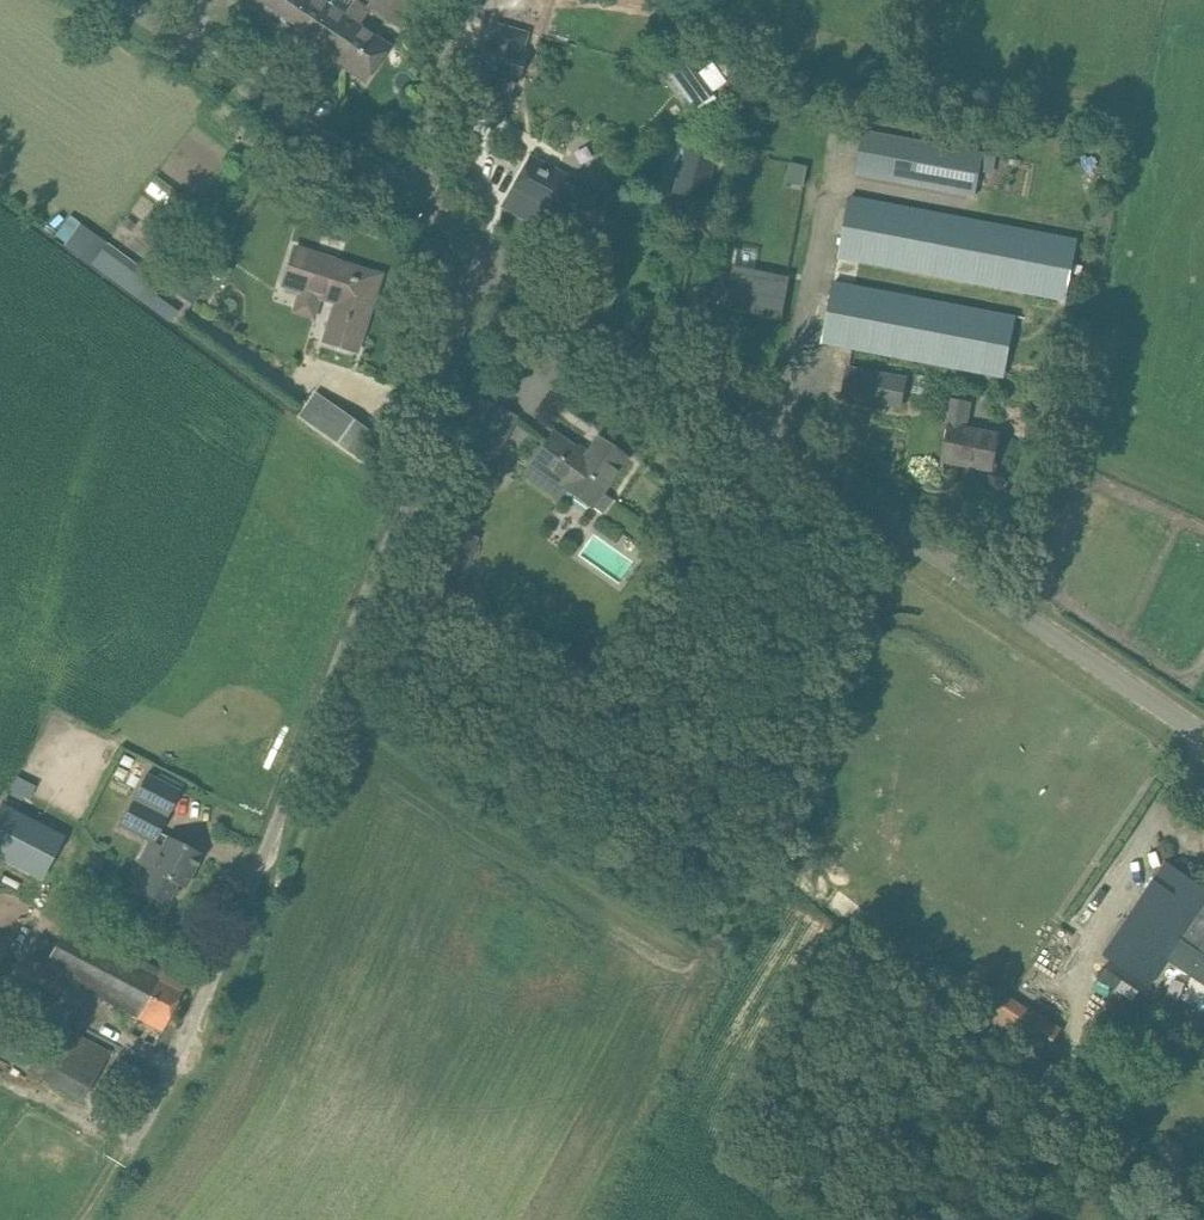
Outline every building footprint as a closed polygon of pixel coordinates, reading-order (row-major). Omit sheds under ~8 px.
[(307,0),(255,0),(251,6),(287,30),(307,0)] [(287,30),(321,53),(345,17),(344,17),(324,3),(325,0),(307,0),(287,30)] [(345,17),(321,53),(365,82),(389,47),(358,26),(368,10),(355,2),(344,17),(345,17)] [(486,41),(478,72),(486,74),(482,88),(506,95),(509,81),(518,83),(526,53),(522,51),(528,30),(498,22),(492,43),(486,41)] [(716,99),(689,62),(669,76),(689,105),(693,102),(699,111),(716,99)] [(975,196),(983,153),(863,130),(855,173),(975,196)] [(662,141),(647,183),(670,191),(685,148),(662,141)] [(713,162),(686,154),(674,191),(682,194),(672,224),(690,230),(713,162)] [(602,196),(529,158),(502,205),(551,233),(555,226),(579,239),(602,196)] [(851,196),(839,261),(1066,303),(1078,239),(851,196)] [(146,287),(153,277),(80,222),(63,244),(136,300),(138,297),(149,306),(157,296),(146,287)] [(295,248),(288,271),(283,286),(336,303),(324,341),(356,351),(380,276),(333,261),(295,248)] [(780,297),(745,273),(729,296),(764,320),(780,297)] [(835,280),(823,344),(1004,378),(1016,316),(835,280)] [(844,396),(900,407),(906,379),(849,368),(844,396)] [(399,453),(380,439),(315,393),(299,417),(383,476),(399,453)] [(516,416),(483,400),(462,442),(495,458),(516,416)] [(991,465),(990,469),(992,469),(998,436),(965,430),(970,404),(951,400),(946,427),(951,428),(945,460),(965,464),(966,461),(991,465)] [(553,433),(540,453),(534,460),(567,483),(564,487),(576,495),(574,498),(587,508),(589,505),(601,513),(611,499),(601,492),(625,458),(598,439),(585,457),(575,450),(576,449),(553,433)] [(146,775),(120,827),(148,842),(136,864),(146,868),(135,889),(168,906),(179,885),(185,888),(202,854),(159,833),(180,792),(146,775)] [(1167,861),(1103,955),(1150,986),(1182,938),(1203,906),(1203,887),(1167,861)] [(1182,938),(1198,949),(1203,941),(1203,906),(1182,938)] [(157,970),(135,959),(68,924),(44,968),(162,1031),(184,990),(154,974),(157,970)] [(1028,1009),(1009,996),(991,1022),(1042,1057),(1061,1029),(1029,1007),(1028,1009)] [(24,1071),(84,1101),(109,1048),(50,1019),(24,1071)]
